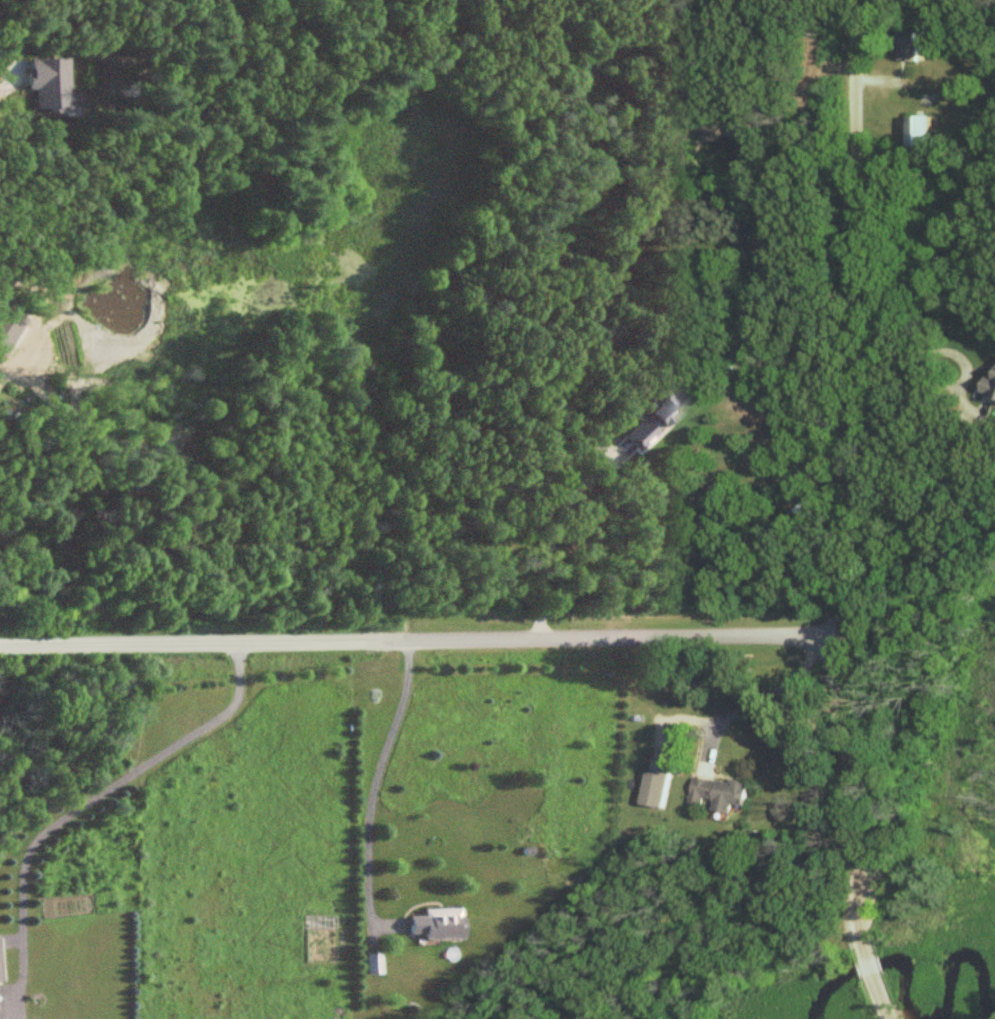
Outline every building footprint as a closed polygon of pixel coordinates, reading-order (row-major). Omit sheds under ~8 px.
[(897,62),(916,62),(916,32),(897,32),(897,62)] [(906,147),(929,147),(929,117),(906,117),(906,147)] [(2,360),(25,321),(0,305),(0,359),(2,360)] [(994,400),(994,373),(993,379),(986,377),(980,396),(994,400)] [(640,805),(664,808),(668,772),(644,769),(640,805)] [(748,782),(691,776),(688,804),(701,806),(702,798),(712,799),(710,811),(730,813),(731,805),(745,807),(748,782)] [(422,910),(423,916),(408,917),(408,935),(419,935),(419,940),(460,939),(459,908),(422,910)] [(381,955),(368,955),(368,974),(381,974),(381,955)]
